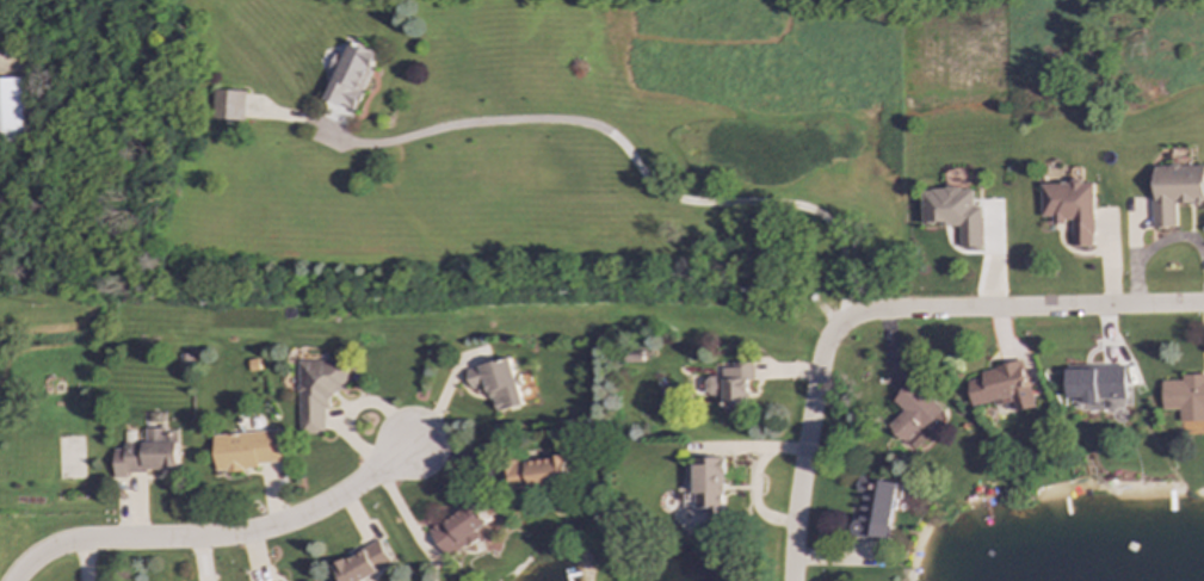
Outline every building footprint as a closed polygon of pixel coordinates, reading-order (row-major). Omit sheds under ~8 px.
[(325,100),(353,112),(378,52),(348,41),(325,100)] [(21,78),(0,78),(0,140),(23,140),(21,78)] [(211,119),(243,120),(245,91),(212,89),(211,119)] [(1154,166),(1154,228),(1177,227),(1177,204),(1203,204),(1203,165),(1154,166)] [(1094,183),(1042,183),(1042,217),(1052,217),(1052,222),(1072,222),(1072,247),(1094,247),(1094,183)] [(922,225),(959,224),(959,248),(982,248),(982,206),(974,206),(974,188),(921,190),(922,225)] [(523,407),(513,358),(467,369),(471,389),(489,385),(494,412),(523,407)] [(350,391),(350,360),(300,361),(301,434),(326,433),(326,408),(331,408),(331,393),(350,391)] [(723,412),(748,412),(747,378),(753,378),(753,361),(731,363),(731,367),(722,369),(722,377),(706,377),(708,401),(722,401),(723,412)] [(973,407),(1019,396),(1019,397),(1029,395),(1020,363),(964,376),(973,407)] [(1123,365),(1064,367),(1064,398),(1080,398),(1080,401),(1124,400),(1123,365)] [(1160,409),(1177,409),(1177,422),(1203,421),(1203,408),(1203,379),(1203,375),(1179,375),(1179,381),(1160,381),(1160,409)] [(912,451),(947,415),(912,381),(890,402),(901,413),(888,426),(912,451)] [(179,471),(179,432),(167,432),(167,428),(147,428),(147,441),(125,443),(125,449),(115,449),(115,472),(179,471)] [(282,465),(278,431),(215,435),(217,470),(282,465)] [(569,483),(567,456),(502,462),(505,489),(569,483)] [(708,518),(723,518),(726,457),(696,457),(694,507),(708,508),(708,518)] [(745,481),(745,466),(727,465),(727,480),(745,481)] [(887,539),(893,497),(900,499),(901,483),(857,477),(854,492),(858,493),(852,534),(887,539)] [(447,558),(478,538),(475,532),(487,524),(473,502),(430,531),(447,558)] [(341,580),(358,580),(393,567),(382,542),(333,562),(341,580)]
